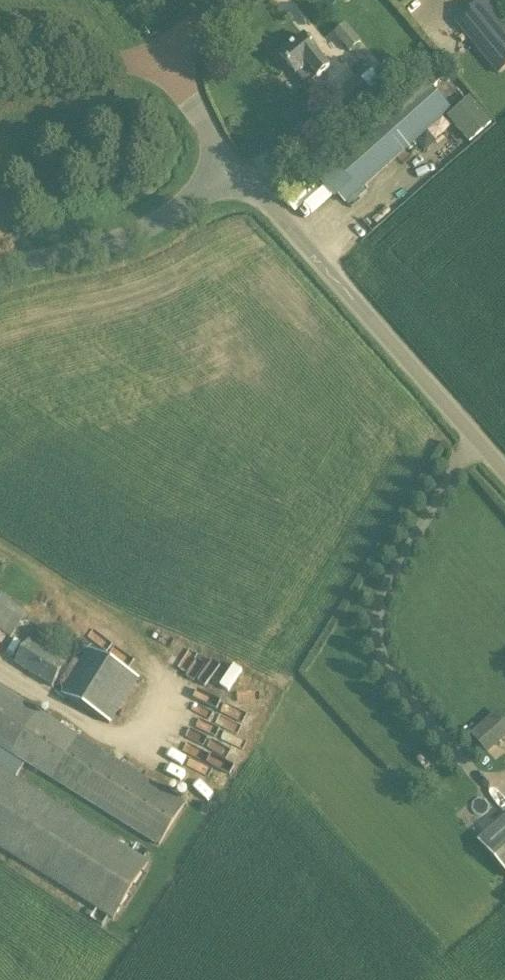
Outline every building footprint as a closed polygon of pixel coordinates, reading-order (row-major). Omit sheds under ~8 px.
[(485,0),(484,0),(456,24),(466,36),(497,76),(504,70),(504,25),(502,22),(485,0)] [(362,44),(347,25),(335,36),(350,55),(362,44)] [(320,56),(304,36),(280,56),(306,88),(321,76),(330,69),(320,56)] [(439,72),(429,82),(434,87),(444,78),(439,72)] [(326,105),(343,124),(376,99),(357,76),(326,105)] [(452,111),(423,79),(318,173),(346,206),(452,111)] [(492,121),(470,97),(449,116),(471,139),(492,121)] [(0,598),(0,648),(7,637),(12,640),(26,614),(0,598)] [(83,623),(90,645),(101,642),(93,619),(83,623)] [(71,657),(34,633),(15,665),(53,688),(71,657)] [(112,726),(140,681),(88,649),(60,694),(112,726)] [(261,722),(272,700),(247,687),(236,709),(261,722)] [(114,921),(150,862),(16,778),(24,763),(160,847),(186,805),(0,689),(0,850),(114,921)] [(469,735),(486,755),(504,739),(504,719),(498,711),(469,735)] [(479,843),(504,873),(504,821),(479,843)]
